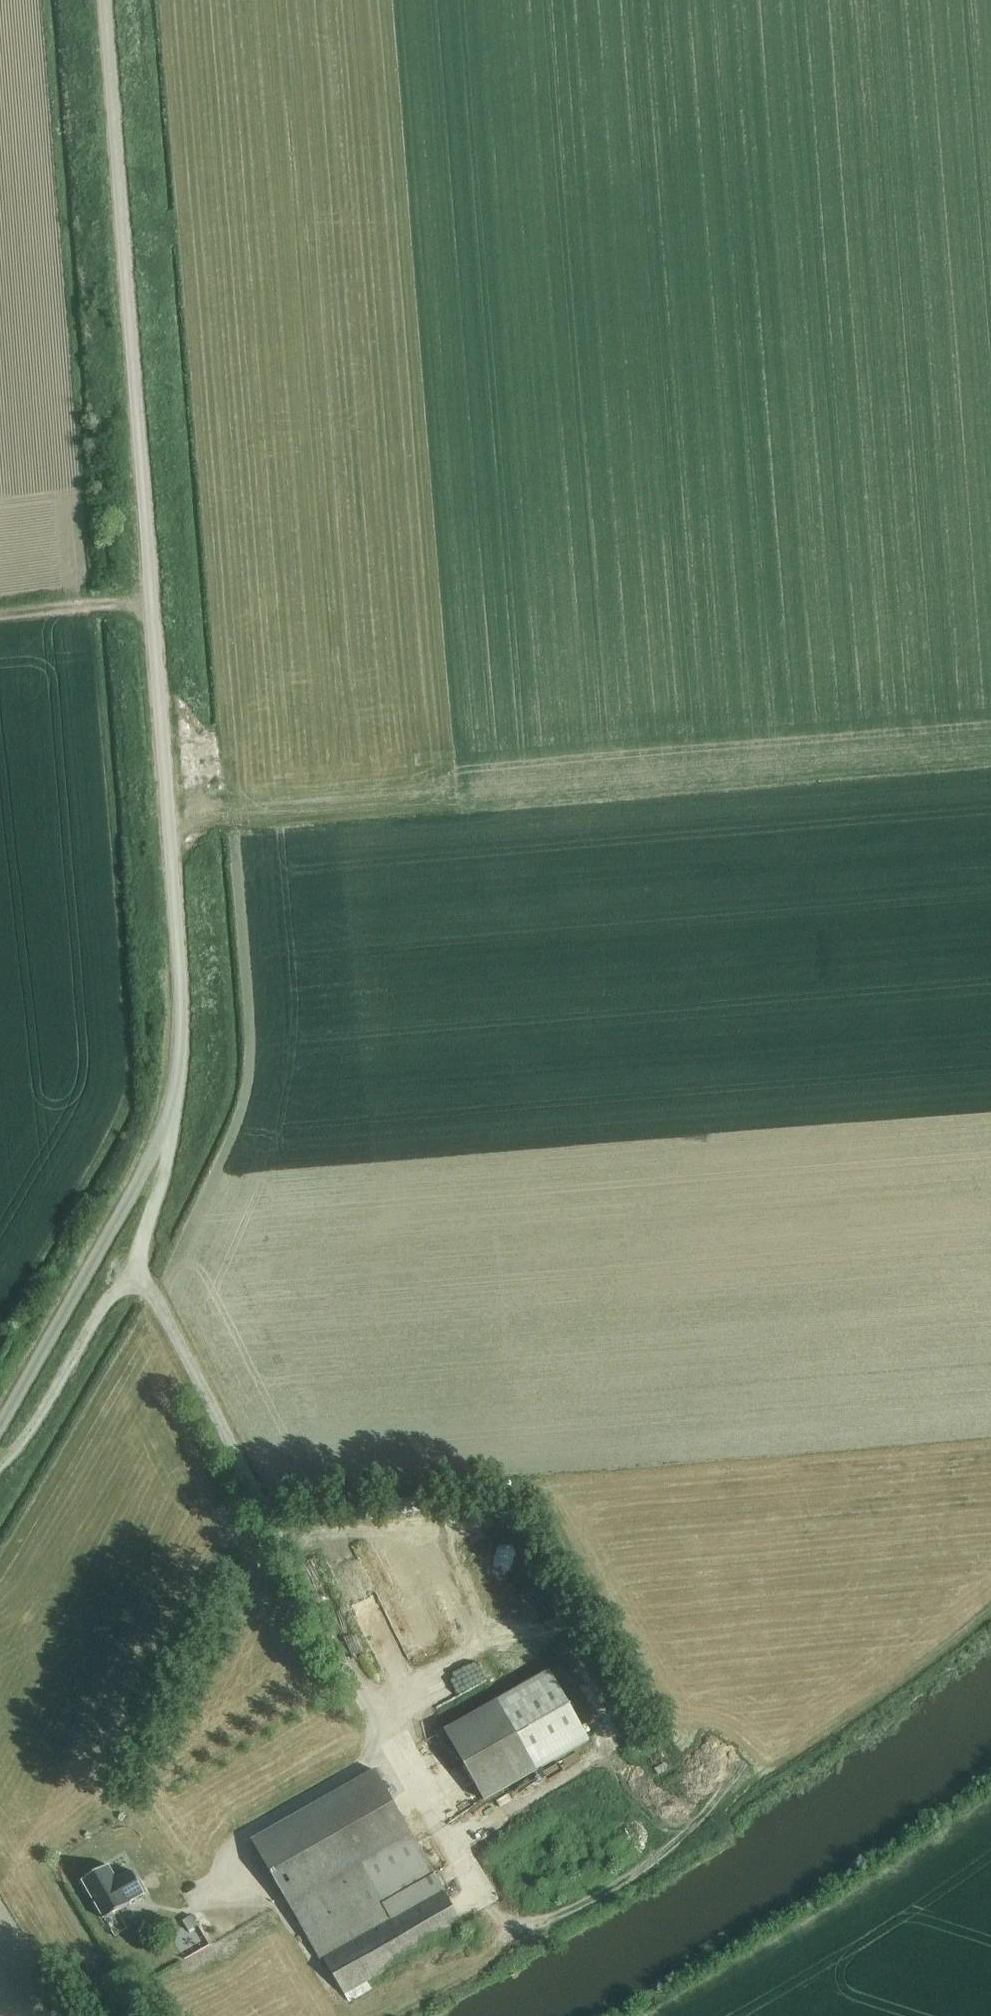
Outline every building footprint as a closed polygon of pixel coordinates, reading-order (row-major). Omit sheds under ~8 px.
[(590,1742),(560,1690),(550,1673),(446,1732),(485,1802),(590,1742)] [(253,1841),(350,2001),(377,1986),(373,1979),(466,1927),(376,1772),(253,1841)] [(109,1866),(82,1881),(103,1919),(145,1895),(132,1871),(117,1879),(109,1866)] [(191,1917),(182,1923),(189,1932),(197,1927),(191,1917)]
